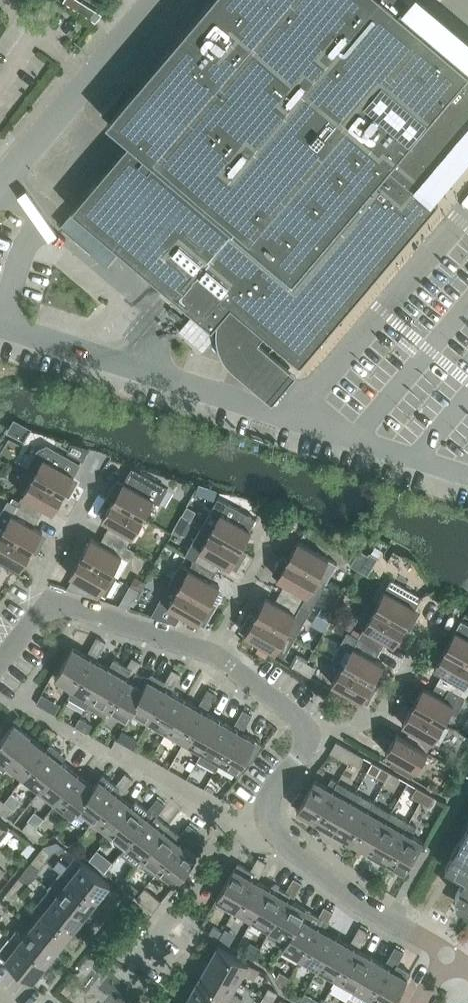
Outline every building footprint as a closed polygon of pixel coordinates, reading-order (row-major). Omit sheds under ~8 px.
[(77,8),(81,1),(80,0),(64,0),(77,8)] [(74,209),(94,226),(93,227),(100,233),(101,232),(126,253),(134,260),(139,265),(139,266),(146,272),(147,271),(176,296),(185,303),(184,304),(187,307),(192,311),(193,310),(212,326),(217,321),(223,314),(232,303),(255,323),(256,324),(273,339),(272,340),(280,346),(281,345),(300,362),(317,342),(323,335),(340,315),(332,308),(429,193),(425,190),(447,164),(448,165),(449,165),(450,166),(451,166),(452,166),(453,166),(454,166),(455,166),(456,166),(457,165),(458,165),(459,165),(459,164),(460,164),(460,163),(461,163),(461,162),(462,161),(462,160),(462,159),(463,159),(463,158),(463,157),(463,156),(463,155),(463,154),(462,154),(462,153),(462,152),(461,152),(461,151),(460,150),(459,149),(467,139),(467,46),(413,0),(212,0),(210,2),(209,2),(203,9),(204,10),(171,48),(170,47),(164,55),(165,55),(132,94),(125,88),(120,94),(102,115),(110,121),(109,121),(111,122),(132,140),(124,150),(97,182),(96,181),(90,188),(91,189),(74,209)] [(77,8),(89,16),(94,9),(81,1),(77,8)] [(246,384),(267,403),(300,362),(281,345),(280,346),(272,340),(273,339),(232,303),(217,321),(216,332),(216,341),(219,352),(224,363),(233,373),(246,384)] [(43,458),(33,477),(64,494),(74,476),(66,471),(72,460),(50,448),(44,458),(43,458)] [(123,482),(113,501),(144,518),(154,500),(158,502),(166,488),(133,469),(125,483),(123,482)] [(53,513),(64,494),(33,477),(22,495),(23,495),(17,505),(39,517),(45,508),(53,513)] [(218,497),(202,526),(241,549),(252,530),(250,529),(256,519),(218,497)] [(1,533),(32,551),(37,554),(45,541),(39,538),(42,532),(34,527),(39,517),(17,505),(9,500),(0,515),(0,533),(1,533)] [(133,537),(144,518),(113,501),(102,519),(111,524),(106,534),(127,546),(133,537)] [(182,516),(191,521),(196,512),(187,507),(182,516)] [(202,526),(186,555),(195,560),(216,572),(222,562),(231,568),(234,561),(239,564),(246,552),(241,549),(202,526)] [(1,533),(0,534),(0,564),(1,565),(4,559),(21,569),(32,551),(1,533)] [(112,575),(122,556),(131,561),(136,551),(127,546),(106,534),(100,543),(91,538),(81,557),(112,575)] [(298,541),(288,559),(327,582),(338,564),(298,541)] [(360,550),(350,565),(359,571),(365,562),(368,555),(360,550)] [(112,575),(81,557),(70,576),(74,577),(67,589),(98,599),(101,593),(106,596),(117,578),(112,575)] [(327,582),(288,559),(283,557),(275,569),(281,572),(277,578),(286,583),(280,593),(311,610),(327,582)] [(170,583),(214,608),(221,596),(216,593),(220,587),(211,582),(216,572),(195,560),(189,569),(180,564),(170,583)] [(365,562),(359,571),(368,576),(373,567),(365,562)] [(374,609),(405,627),(411,630),(418,617),(412,615),(422,597),(421,597),(392,581),(392,580),(391,580),(374,609)] [(214,608),(170,583),(151,616),(176,624),(182,614),(198,624),(202,618),(207,621),(214,608)] [(311,610),(280,593),(275,603),(266,598),(256,616),(255,616),(295,639),(311,610)] [(395,645),(405,627),(374,609),(364,628),(359,638),(381,650),(386,640),(395,645)] [(295,639),(255,616),(256,616),(250,613),(243,625),(248,628),(245,635),(284,657),(295,639)] [(467,638),(467,629),(461,624),(457,632),(467,638)] [(445,649),(467,663),(467,638),(457,632),(456,631),(445,649)] [(97,638),(92,647),(101,652),(106,643),(97,638)] [(375,660),(381,650),(359,638),(353,647),(342,666),(373,683),(384,665),(375,660)] [(92,647),(87,655),(96,661),(101,652),(92,647)] [(73,648),(55,679),(74,689),(92,658),(73,648)] [(467,681),(467,663),(445,649),(434,668),(443,673),(438,683),(460,695),(467,681)] [(96,661),(92,658),(74,689),(69,698),(86,708),(87,706),(109,668),(96,661)] [(133,658),(127,667),(136,673),(142,663),(133,658)] [(293,667),(302,672),(307,663),(298,658),(293,667)] [(114,660),(109,668),(87,706),(105,716),(109,709),(127,678),(132,681),(136,673),(127,667),(114,660)] [(302,672),(311,677),(316,668),(307,663),(302,672)] [(373,683),(342,666),(332,684),(363,702),(373,683)] [(172,670),(167,679),(176,684),(181,675),(172,670)] [(128,720),(132,712),(132,711),(144,688),(148,680),(136,673),(132,681),(127,678),(109,709),(128,720)] [(151,674),(148,680),(144,688),(132,711),(132,712),(149,721),(167,690),(163,688),(166,683),(165,682),(151,674)] [(167,690),(171,693),(176,684),(167,679),(165,682),(166,683),(163,688),(167,690)] [(413,706),(444,724),(454,705),(460,695),(438,683),(432,692),(423,687),(413,706)] [(149,721),(167,731),(185,700),(171,693),(167,690),(149,721)] [(208,690),(203,699),(212,704),(217,695),(208,690)] [(203,699),(198,708),(202,710),(207,713),(212,704),(203,699)] [(185,700),(167,731),(185,741),(202,710),(198,708),(185,700)] [(433,742),(444,724),(413,706),(402,724),(411,729),(405,739),(427,752),(433,742)] [(185,741),(202,751),(220,720),(207,713),(202,710),(185,741)] [(243,710),(238,719),(247,724),(252,715),(243,710)] [(76,727),(88,734),(93,726),(80,719),(76,727)] [(238,719),(233,728),(238,731),(242,733),(247,724),(238,719)] [(215,771),(220,762),(238,731),(233,728),(220,720),(202,751),(197,761),(215,771)] [(8,765),(31,737),(14,724),(0,741),(0,768),(4,771),(8,765)] [(238,731),(220,762),(239,772),(246,760),(251,763),(262,744),(256,741),(242,733),(238,731)] [(427,752),(405,739),(397,734),(386,754),(394,758),(390,765),(413,778),(428,752),(427,752)] [(8,765),(24,778),(47,750),(31,737),(8,765)] [(127,737),(123,743),(131,748),(135,742),(127,737)] [(355,752),(337,742),(330,753),(349,764),(350,761),(355,752)] [(37,795),(40,790),(63,762),(47,750),(24,778),(29,782),(26,786),(37,795)] [(350,761),(359,766),(364,757),(355,752),(350,761)] [(40,790),(56,803),(79,775),(63,762),(40,790)] [(376,776),(385,781),(390,772),(382,767),(376,776)] [(385,781),(394,786),(399,777),(390,772),(385,781)] [(125,774),(119,782),(127,788),(133,780),(125,774)] [(73,816),(79,809),(78,808),(95,788),(94,787),(79,775),(56,803),(73,816)] [(116,785),(104,775),(100,780),(94,787),(95,788),(78,808),(79,809),(94,821),(117,793),(121,796),(127,788),(119,782),(116,785)] [(297,811),(316,822),(338,782),(332,779),(327,787),(315,780),(297,811)] [(316,822),(333,832),(356,793),(338,782),(316,822)] [(412,797),(421,802),(426,793),(417,788),(412,797)] [(94,821),(110,834),(133,805),(121,796),(117,793),(94,821)] [(333,832),(351,842),(369,811),(373,803),(356,793),(333,832)] [(426,793),(421,802),(430,807),(435,798),(426,793)] [(165,805),(157,799),(151,807),(159,814),(165,805)] [(148,810),(136,801),(110,834),(126,846),(149,818),(153,821),(156,817),(159,814),(151,807),(148,810)] [(0,809),(0,812),(6,817),(13,809),(5,803),(0,809)] [(351,842),(369,852),(386,821),(369,811),(351,842)] [(153,821),(149,818),(126,846),(121,853),(137,866),(142,859),(165,831),(169,826),(156,817),(153,821)] [(9,826),(0,819),(0,838),(9,826)] [(398,828),(386,821),(369,852),(387,862),(409,823),(402,819),(398,828)] [(23,830),(30,836),(37,828),(29,822),(23,830)] [(409,823),(387,862),(405,872),(423,842),(410,835),(415,826),(409,823)] [(189,824),(183,833),(191,839),(197,831),(189,824)] [(165,831),(142,859),(158,872),(181,844),(185,847),(191,839),(183,833),(180,836),(169,826),(165,831)] [(445,867),(465,878),(456,895),(467,902),(467,827),(445,867)] [(37,828),(30,836),(38,842),(45,834),(37,828)] [(181,844),(158,872),(175,885),(197,857),(185,847),(181,844)] [(38,854),(46,861),(53,853),(44,846),(38,854)] [(46,861),(38,854),(32,862),(40,869),(46,861)] [(75,857),(62,873),(97,901),(111,885),(75,857)] [(258,858),(253,867),(262,872),(267,863),(258,858)] [(235,869),(234,868),(217,899),(235,910),(253,879),(257,881),(262,872),(253,867),(251,871),(238,863),(235,869)] [(114,874),(118,868),(112,864),(108,870),(114,874)] [(97,901),(62,873),(58,879),(58,882),(64,886),(57,895),(85,917),(89,912),(91,914),(94,913),(98,908),(98,905),(96,903),(97,901)] [(13,886),(21,893),(27,885),(19,878),(13,886)] [(121,885),(134,895),(139,889),(126,879),(121,885)] [(235,910),(253,920),(270,889),(257,881),(253,879),(235,910)] [(294,879),(288,888),(297,893),(303,884),(294,879)] [(288,888),(286,892),(273,885),(270,889),(253,920),(270,930),(288,899),(292,901),(297,893),(288,888)] [(21,893),(13,886),(6,894),(14,901),(21,893)] [(145,888),(137,898),(154,911),(162,901),(145,888)] [(57,895),(44,911),(72,933),(85,917),(57,895)] [(270,930),(287,940),(288,940),(301,917),(302,918),(307,910),(292,901),(288,899),(270,930)] [(333,912),(324,907),(319,916),(328,921),(333,912)] [(44,911),(31,927),(59,949),(72,933),(44,911)] [(328,921),(319,916),(314,925),(319,927),(323,930),(328,921)] [(314,925),(302,918),(301,917),(288,940),(287,940),(282,948),(301,958),(319,927),(314,925)] [(31,927),(19,943),(46,965),(59,949),(31,927)] [(210,934),(218,939),(222,932),(214,927),(210,934)] [(301,958),(319,969),(336,938),(323,930),(319,927),(301,958)] [(369,932),(360,927),(354,936),(364,941),(369,932)] [(364,941),(354,936),(350,945),(354,948),(359,950),(364,941)] [(354,948),(350,945),(336,938),(319,969),(336,979),(354,948)] [(46,965),(19,943),(5,960),(33,982),(46,965)] [(207,964),(238,982),(249,964),(218,946),(207,964)] [(372,958),(359,950),(354,948),(336,979),(332,987),(349,997),(372,958)] [(404,953),(395,948),(390,957),(399,962),(404,953)] [(385,965),(372,958),(349,997),(360,1002),(370,1002),(390,968),(394,970),(397,965),(399,962),(390,957),(385,965)] [(197,982),(228,1000),(238,982),(207,964),(197,982)] [(370,1002),(394,1002),(408,978),(407,978),(410,973),(397,965),(394,970),(390,968),(370,1002)] [(228,1000),(197,982),(187,1000),(193,1002),(226,1002),(228,1000)] [(264,997),(273,1002),(278,993),(269,988),(264,997)]
